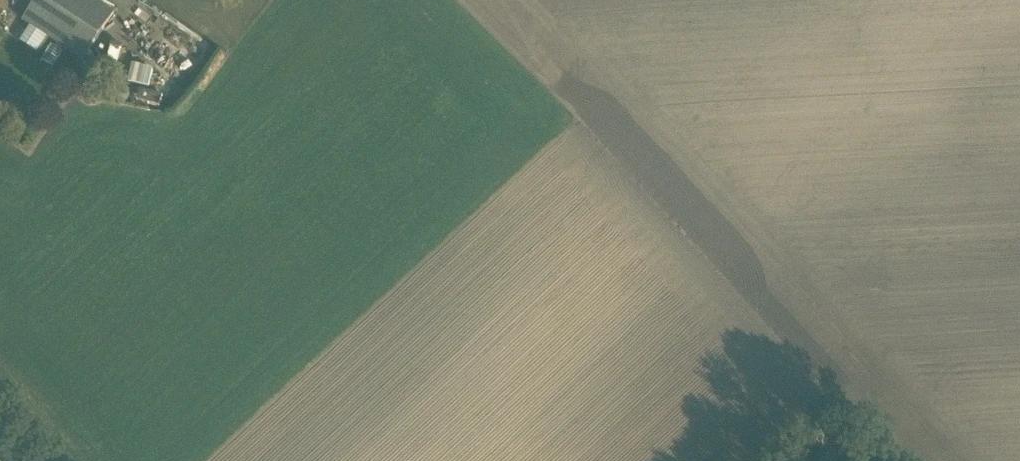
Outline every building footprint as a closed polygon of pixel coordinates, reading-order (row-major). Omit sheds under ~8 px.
[(23,21),(37,30),(26,46),(36,53),(47,36),(84,61),(115,13),(98,2),(95,0),(37,0),(23,21)] [(142,101),(164,106),(167,94),(145,89),(142,101)]
